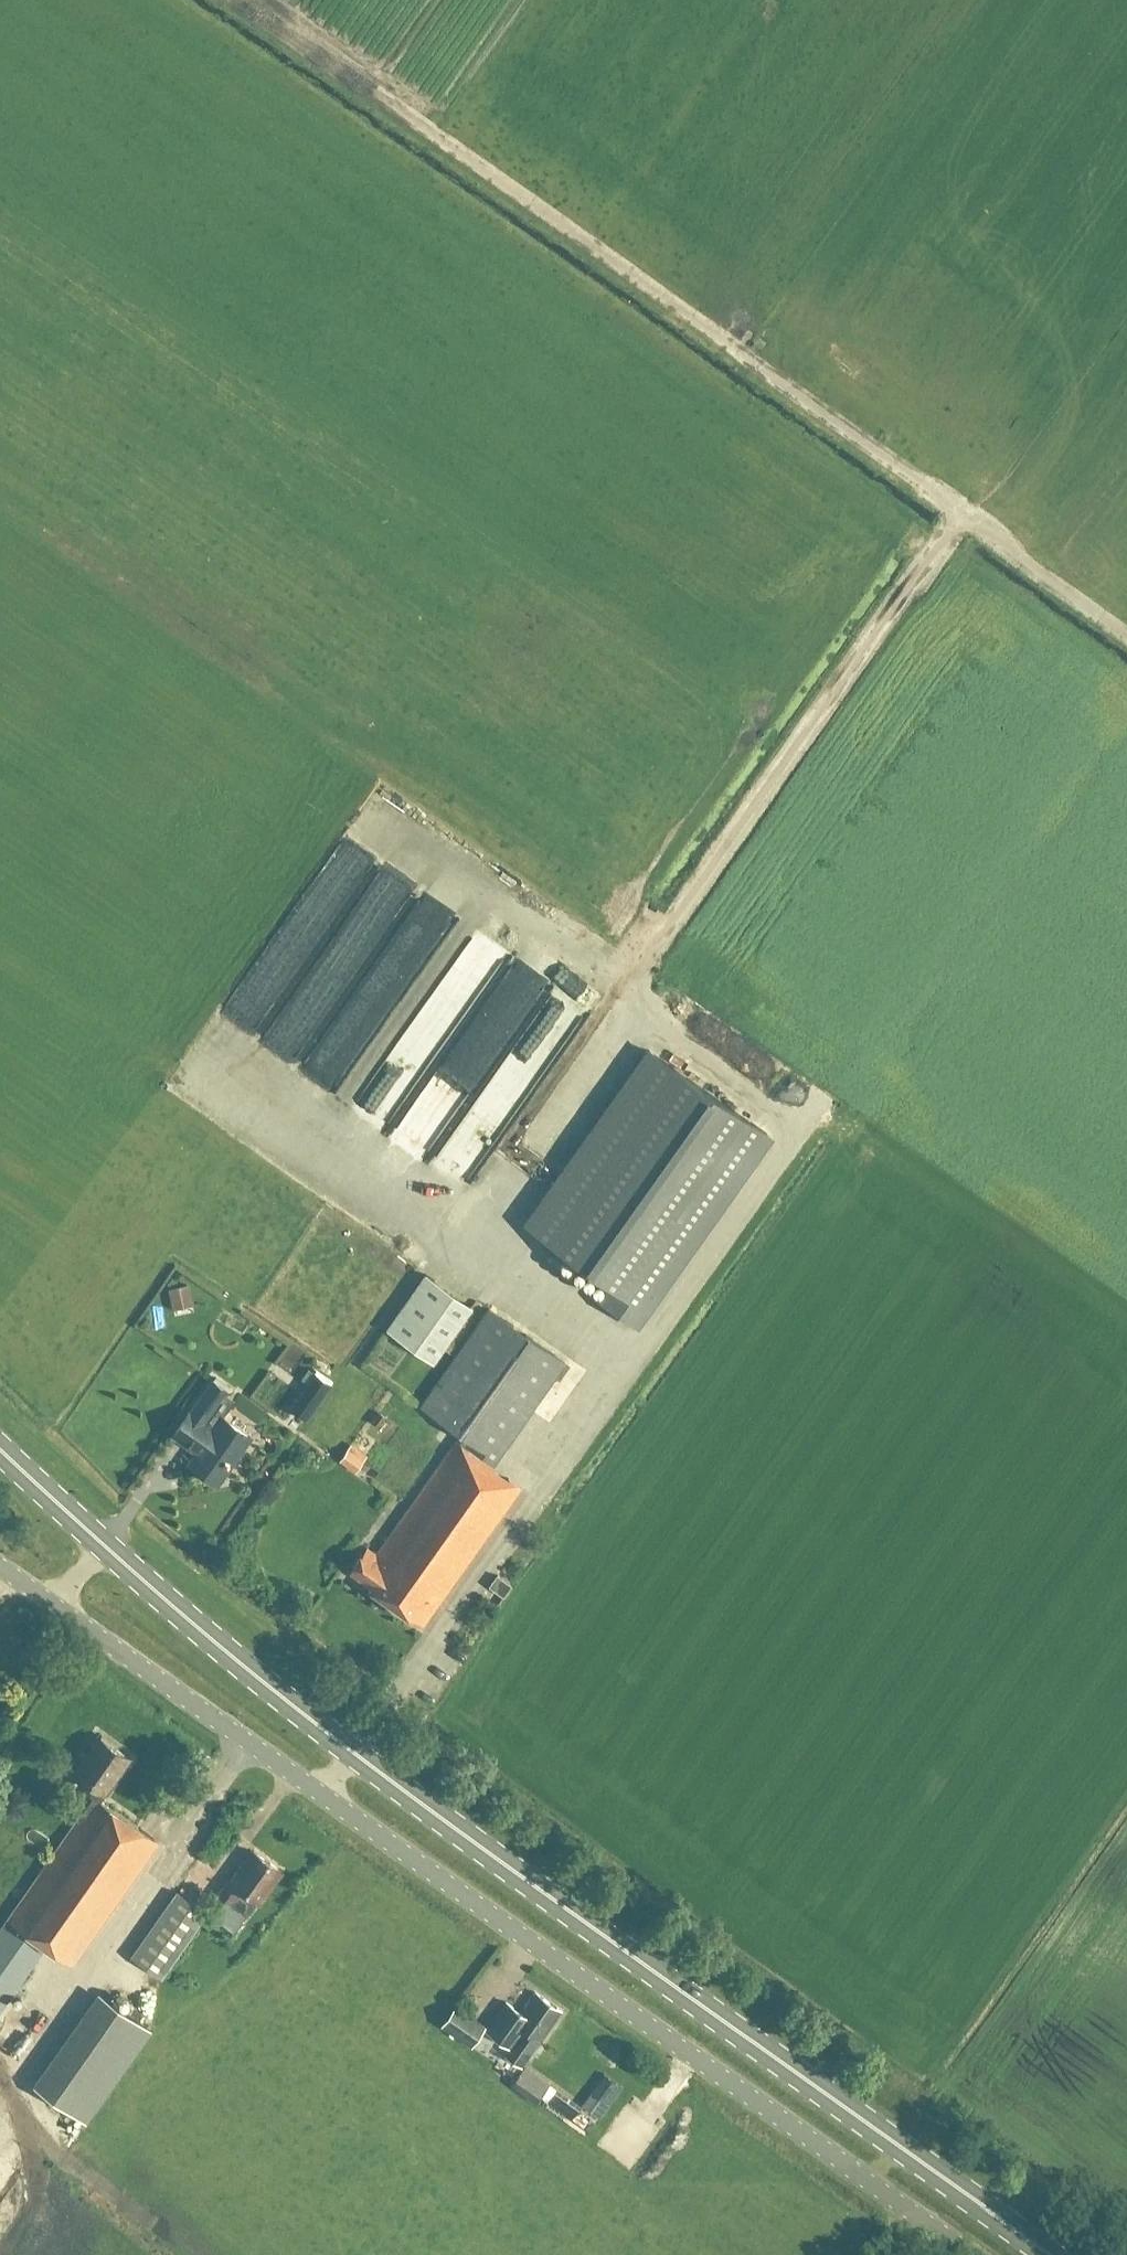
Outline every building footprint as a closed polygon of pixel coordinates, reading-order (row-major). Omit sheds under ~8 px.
[(341,828),(266,956),(282,965),(279,969),(295,978),(372,846),(341,828)] [(369,939),(410,894),(387,873),(346,917),(369,939)] [(402,953),(391,968),(405,979),(443,930),(434,923),(430,928),(416,918),(393,946),(402,953)] [(335,923),(267,1036),(297,1054),(365,941),(335,923)] [(494,970),(511,952),(484,927),(468,944),(494,970)] [(491,965),(460,945),(355,1108),(386,1128),(491,965)] [(464,1174),(570,1005),(546,990),(440,1159),(464,1174)] [(771,1137),(650,1051),(527,1225),(611,1285),(600,1301),(636,1326),(771,1137)] [(782,1077),(789,1062),(763,1051),(756,1066),(782,1077)] [(421,1267),(388,1329),(438,1355),(471,1293),(421,1267)] [(491,1467),(566,1363),(490,1309),(421,1404),(462,1433),(457,1440),(456,1440),(373,1557),(364,1551),(351,1570),(365,1579),(364,1581),(424,1624),(520,1488),(491,1467)] [(314,1374),(289,1410),(309,1424),(334,1388),(314,1374)] [(227,1389),(212,1379),(173,1434),(196,1451),(190,1459),(191,1459),(205,1468),(202,1473),(216,1483),(251,1435),(222,1414),(213,1427),(205,1421),(227,1389)] [(365,1462),(348,1450),(339,1463),(356,1475),(365,1462)] [(94,1796),(99,1799),(129,1757),(98,1735),(73,1770),(95,1786),(90,1794),(94,1797),(94,1796)] [(99,1799),(94,1796),(94,1797),(4,1924),(5,1924),(0,1931),(0,2010),(45,1946),(71,1964),(158,1841),(99,1799)] [(259,1901),(281,1870),(254,1850),(232,1880),(230,1879),(219,1894),(248,1915),(258,1901),(259,1901)] [(177,1893),(131,1958),(160,1978),(206,1913),(177,1893)] [(44,2085),(91,2115),(153,2019),(106,1989),(44,2085)] [(503,2053),(522,2067),(562,2011),(536,1993),(521,2013),(506,2003),(486,2030),(508,2046),(503,2053)] [(472,2048),(485,2029),(455,2008),(442,2026),(472,2048)] [(622,2088),(589,2065),(568,2095),(601,2118),(622,2088)] [(16,2168),(0,2159),(0,2194),(16,2168)]
